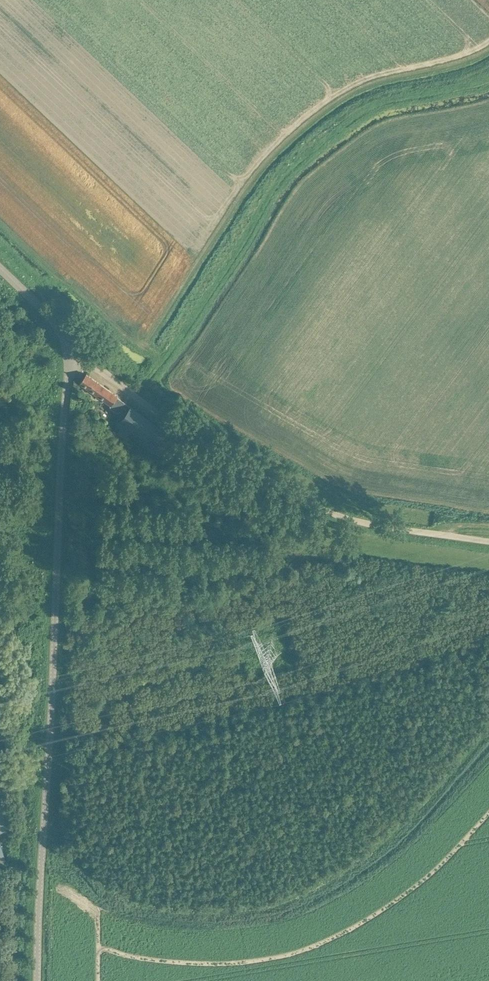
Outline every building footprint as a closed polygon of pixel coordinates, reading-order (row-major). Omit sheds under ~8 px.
[(86,374),(80,383),(88,389),(111,405),(110,406),(111,408),(117,412),(119,412),(120,411),(124,414),(131,406),(86,374)] [(166,432),(131,406),(124,414),(116,425),(128,434),(132,429),(156,447),(166,432)] [(8,831),(0,797),(0,833),(8,831)]
